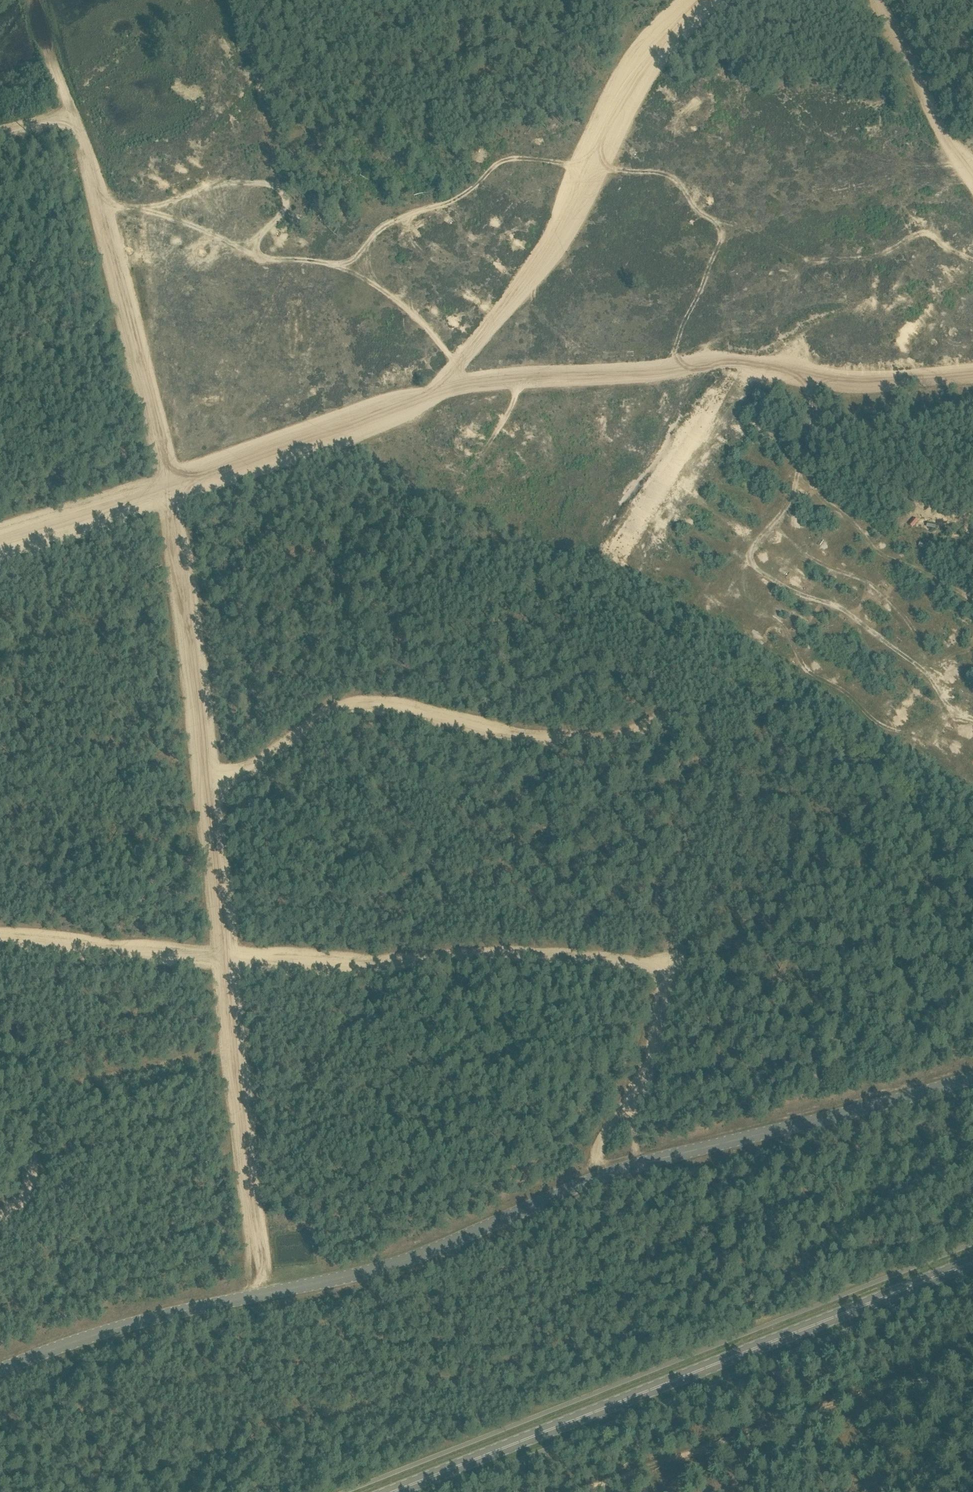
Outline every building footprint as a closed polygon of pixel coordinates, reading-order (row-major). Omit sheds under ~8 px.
[(915,518),(909,526),(914,529),(919,521),(915,518)]
